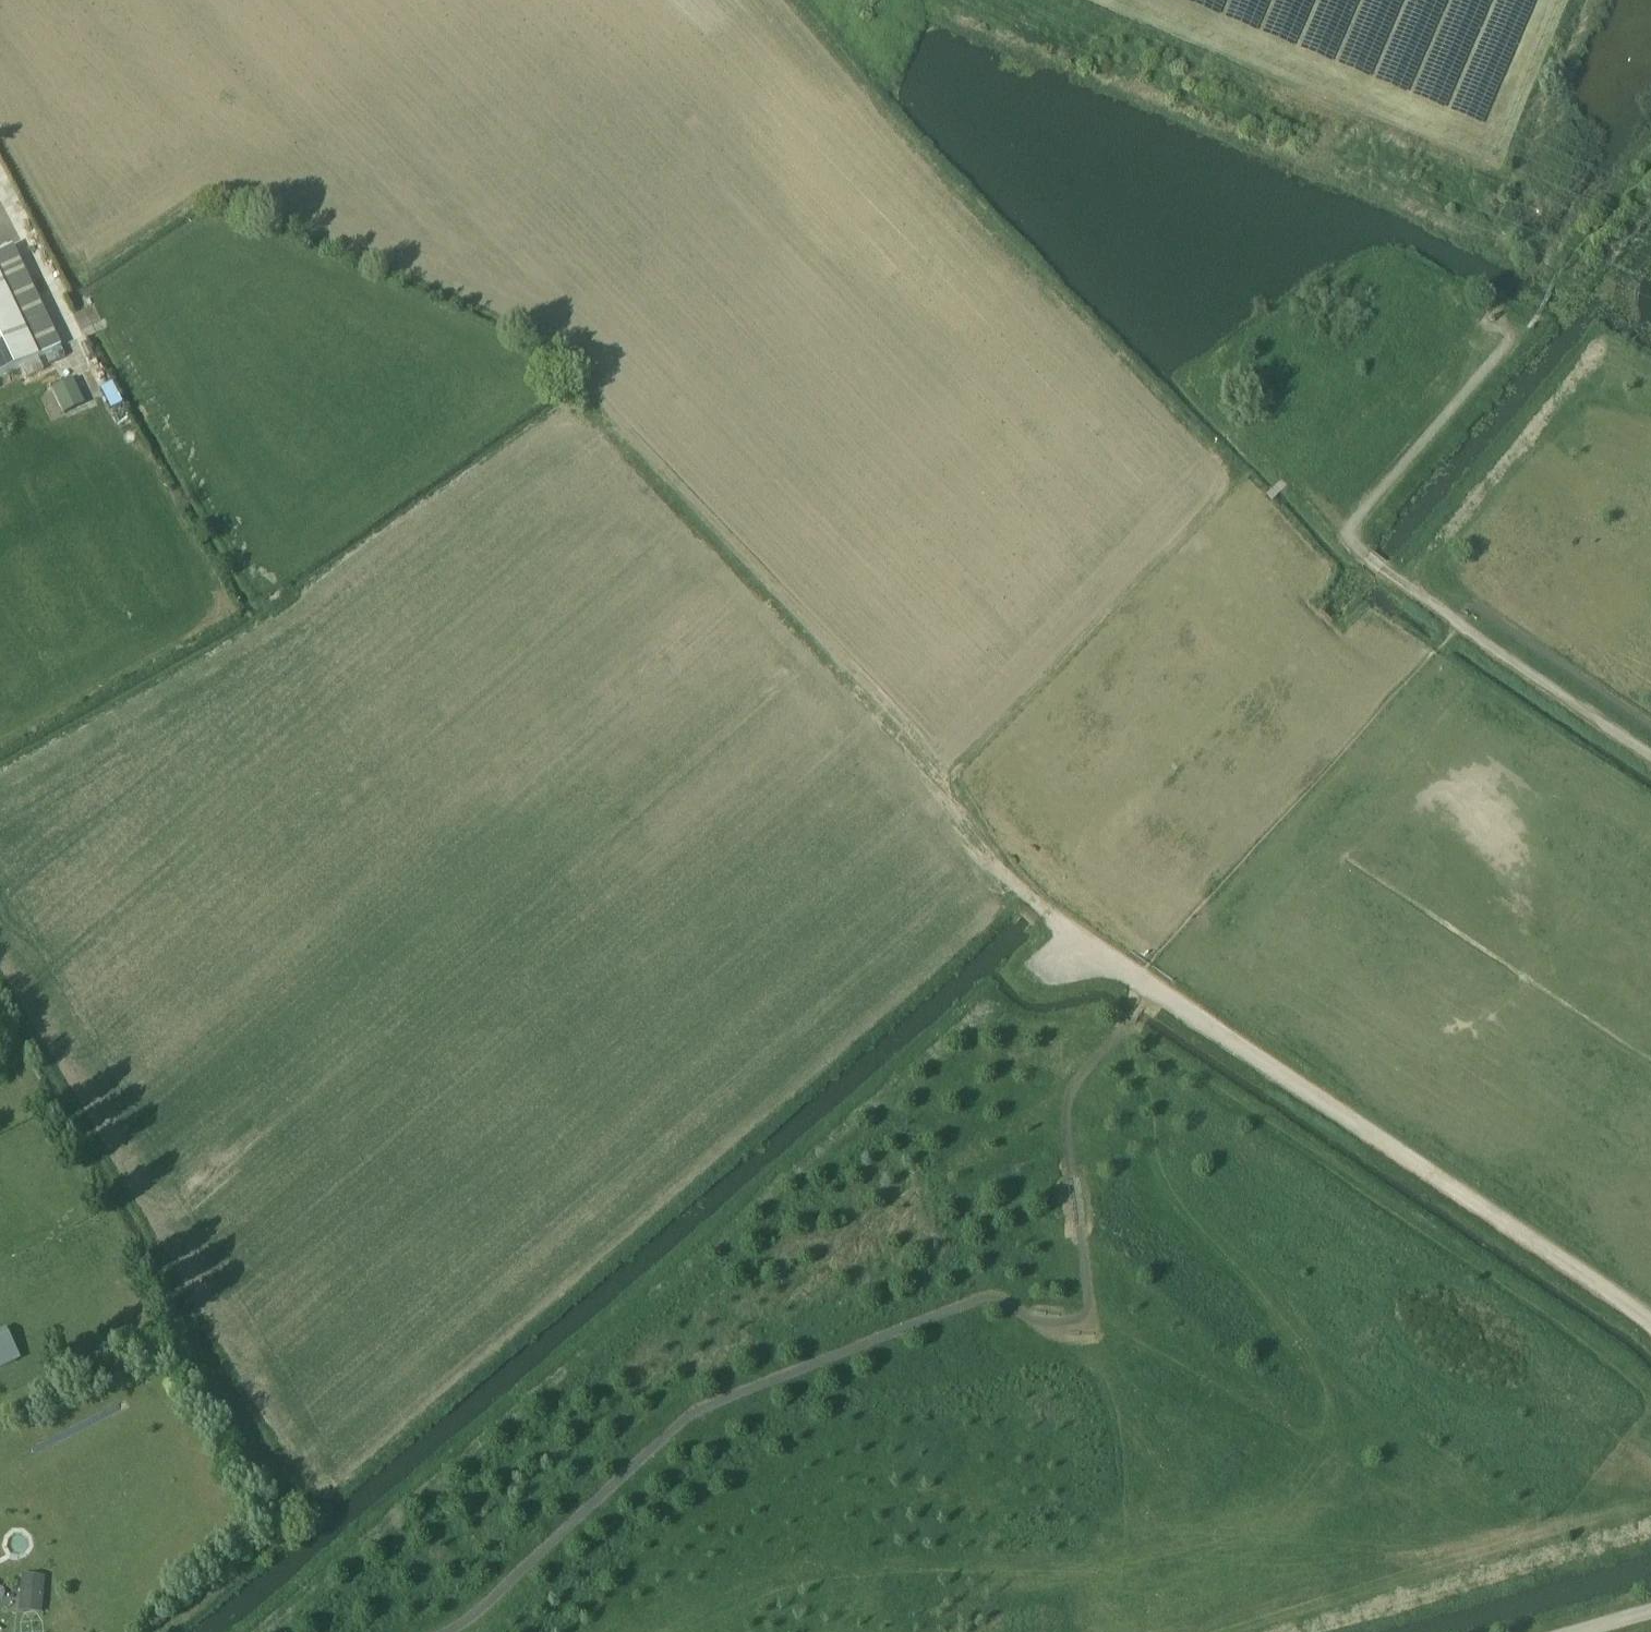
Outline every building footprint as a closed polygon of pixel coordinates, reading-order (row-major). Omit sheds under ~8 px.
[(60,347),(12,246),(0,252),(0,376),(37,358),(60,347)] [(0,1330),(0,1367),(16,1360),(2,1329),(0,1330)] [(20,1575),(16,1612),(41,1614),(43,1577),(20,1575)]
